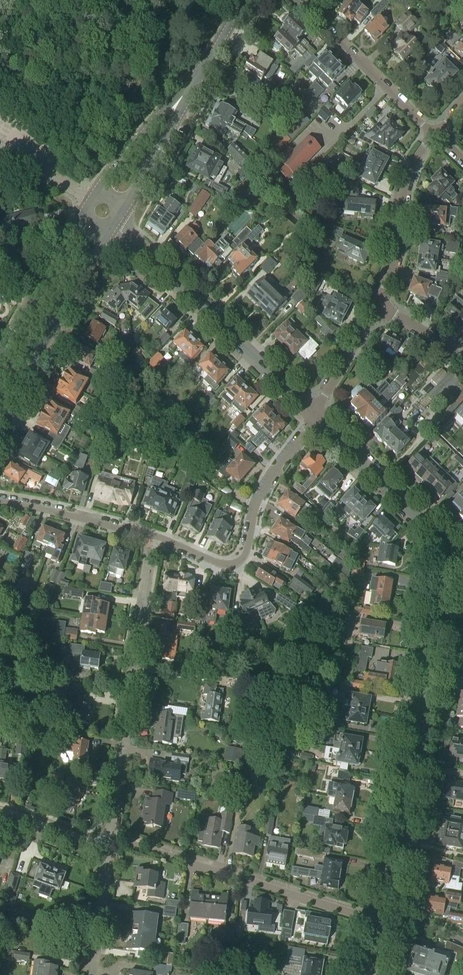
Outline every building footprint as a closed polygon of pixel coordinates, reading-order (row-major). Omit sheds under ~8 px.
[(341,3),(341,5),(345,8),(339,15),(347,21),(350,18),(359,25),(366,16),(368,12),(352,0),(343,0),(341,3)] [(389,3),(386,0),(383,0),(370,13),(375,18),(376,17),(381,12),(389,3)] [(403,61),(418,46),(407,35),(418,24),(407,13),(396,24),(403,31),(398,36),(400,39),(391,48),(403,61)] [(389,28),(378,18),(365,32),(375,42),(389,28)] [(284,30),(285,32),(299,45),(300,47),(301,47),(304,50),(305,51),(307,53),(312,57),(316,53),(301,38),(306,33),(292,19),(285,26),(287,27),(284,30)] [(279,52),(283,48),(290,55),(295,50),(302,57),(307,53),(305,51),(304,50),(301,47),(300,47),(299,45),(285,32),(276,42),(273,45),(273,47),(277,52),(279,52)] [(444,45),(448,41),(442,35),(438,39),(444,45)] [(462,37),(454,46),(457,49),(457,50),(462,56),(462,37)] [(442,54),(448,48),(444,45),(438,39),(432,45),(442,54)] [(323,74),(336,61),(327,52),(311,68),(311,71),(319,78),(320,77),(323,74)] [(251,63),(245,71),(252,76),(250,80),(250,82),(256,86),(259,85),(261,81),(264,77),(269,81),(278,67),(276,66),(278,63),(264,53),(261,56),(260,56),(254,65),(251,63)] [(440,65),(435,71),(447,83),(457,73),(451,68),(455,64),(446,55),(438,63),(440,65)] [(418,71),(426,63),(421,58),(413,66),(418,71)] [(330,86),(345,70),(336,61),(323,74),(320,77),(330,86)] [(438,93),(447,83),(435,71),(432,68),(428,72),(431,75),(425,81),(438,93)] [(310,106),(324,91),(315,83),(301,98),(310,106)] [(353,90),(349,86),(336,100),(340,104),(338,106),(344,112),(361,95),(355,88),(353,90)] [(263,99),(259,106),(265,110),(269,103),(263,99)] [(221,105),(217,103),(213,111),(217,113),(215,116),(242,131),(248,136),(251,138),(254,135),(256,131),(236,120),(234,119),(237,113),(221,105)] [(278,122),(283,116),(272,107),(267,113),(278,122)] [(325,123),(333,115),(328,110),(324,107),(317,114),(325,123)] [(378,112),(374,108),(366,116),(370,120),(378,112)] [(279,128),(282,131),(291,140),(292,141),(310,122),(297,109),(279,128)] [(242,131),(215,116),(213,120),(210,118),(206,125),(209,127),(225,136),(228,130),(246,140),(248,136),(242,131)] [(402,138),(402,136),(403,135),(395,127),(395,126),(393,123),(392,123),(386,117),(377,126),(382,131),(395,143),(398,140),(400,140),(402,138)] [(390,149),(391,149),(394,146),(394,145),(395,143),(382,131),(377,126),(367,136),(365,133),(362,132),(358,140),(372,147),(374,142),(389,150),(390,149)] [(282,131),(267,146),(275,155),(291,140),(282,131)] [(346,141),(353,145),(356,139),(349,136),(346,141)] [(295,175),(321,149),(314,143),(308,137),(282,163),(280,161),(274,167),(291,183),(297,178),(295,175)] [(78,154),(82,147),(75,142),(70,150),(78,154)] [(247,160),(249,157),(235,143),(226,152),(240,166),(241,166),(247,160)] [(199,149),(189,168),(209,179),(214,182),(209,190),(224,198),(228,190),(218,185),(226,169),(222,166),(223,165),(218,162),(219,159),(199,149)] [(367,165),(382,173),(388,160),(373,153),(369,151),(362,163),(367,165)] [(322,163),(329,166),(332,160),(325,157),(322,163)] [(247,160),(241,166),(250,174),(255,169),(247,160)] [(236,175),(242,169),(233,161),(227,167),(236,175)] [(375,185),(382,173),(367,165),(362,163),(356,175),(361,178),(360,178),(375,185)] [(257,181),(266,189),(275,180),(267,171),(257,181)] [(454,184),(442,171),(441,172),(439,172),(436,175),(436,177),(432,181),(434,183),(445,193),(448,197),(452,201),(456,198),(457,196),(454,194),(454,191),(451,187),(454,184)] [(351,183),(341,182),(339,196),(345,197),(344,213),(365,215),(365,218),(373,219),(373,216),(374,216),(374,212),(375,212),(376,206),(375,206),(375,202),(362,201),(362,198),(357,197),(358,187),(353,186),(353,184),(351,183)] [(448,197),(445,193),(434,183),(429,187),(429,189),(428,191),(435,197),(436,196),(439,199),(440,198),(444,202),(446,200),(450,204),(452,201),(448,197)] [(199,187),(195,194),(198,196),(203,190),(199,187)] [(209,203),(212,198),(210,197),(212,194),(204,189),(188,212),(196,218),(207,201),(209,203)] [(157,228),(175,202),(169,198),(161,208),(160,207),(149,223),(157,228)] [(164,233),(175,218),(175,217),(182,207),(175,202),(157,228),(164,233)] [(426,216),(424,217),(423,222),(425,223),(425,225),(428,225),(428,229),(432,230),(433,226),(444,227),(444,226),(450,227),(450,217),(457,218),(458,209),(451,208),(451,207),(445,206),(445,211),(439,210),(430,209),(426,209),(426,216)] [(35,211),(7,218),(0,219),(0,237),(12,234),(39,227),(37,222),(41,222),(39,215),(36,216),(35,211)] [(193,234),(198,230),(197,230),(199,228),(195,224),(193,225),(188,230),(187,228),(175,240),(186,251),(187,250),(193,256),(204,244),(193,234)] [(233,251),(236,253),(228,261),(234,267),(233,268),(235,270),(233,272),(233,276),(236,279),(239,279),(257,261),(244,249),(262,230),(258,226),(242,243),(241,244),(240,243),(237,247),(233,251)] [(341,238),(344,231),(331,226),(329,232),(328,233),(341,238)] [(357,245),(342,238),(338,249),(348,254),(346,257),(364,265),(365,263),(367,262),(369,258),(367,256),(370,251),(366,249),(366,248),(357,244),(357,245)] [(209,243),(195,257),(195,260),(199,263),(202,263),(204,265),(204,264),(209,269),(211,266),(212,267),(221,257),(225,260),(233,251),(222,240),(215,248),(209,243)] [(458,255),(460,243),(447,241),(445,252),(458,255)] [(422,248),(420,249),(419,254),(420,255),(420,256),(437,259),(438,251),(443,252),(444,246),(439,246),(439,245),(423,242),(422,248)] [(420,257),(418,258),(418,262),(419,264),(418,270),(437,273),(436,278),(441,279),(449,281),(450,273),(439,272),(440,268),(435,267),(437,259),(420,256),(420,257)] [(268,275),(277,265),(271,258),(261,269),(268,275)] [(315,275),(310,290),(315,293),(323,279),(315,275)] [(412,285),(410,286),(409,290),(410,291),(410,293),(416,295),(416,298),(425,305),(427,299),(439,304),(448,285),(449,281),(441,279),(436,278),(436,279),(431,278),(429,284),(423,281),(423,282),(415,280),(412,285)] [(259,307),(275,291),(263,279),(258,284),(259,285),(248,296),(259,307)] [(124,286),(127,306),(132,305),(139,310),(141,311),(139,312),(142,314),(141,315),(146,320),(155,311),(150,306),(148,308),(143,304),(150,295),(143,289),(141,292),(132,285),(124,286)] [(127,306),(124,286),(116,287),(109,296),(107,294),(101,302),(117,313),(122,307),(127,306)] [(298,305),(308,295),(301,288),(291,298),(298,305)] [(282,308),(287,303),(275,291),(259,307),(270,318),(281,307),(282,308)] [(323,296),(320,294),(319,297),(321,298),(321,300),(336,309),(346,314),(347,312),(349,311),(351,307),(351,305),(343,301),(344,299),(336,295),(333,301),(323,295),(323,296)] [(451,315),(455,318),(451,324),(452,325),(452,327),(455,329),(457,329),(459,330),(462,324),(462,302),(462,301),(457,297),(455,298),(451,303),(453,304),(447,312),(451,315)] [(336,309),(321,300),(318,305),(327,311),(325,316),(340,325),(340,324),(342,323),(344,319),(344,317),(346,314),(336,309)] [(303,302),(297,307),(305,316),(311,310),(303,302)] [(160,310),(152,318),(155,321),(167,332),(176,322),(165,311),(163,313),(160,310)] [(115,327),(119,320),(105,312),(101,319),(115,327)] [(328,339),(333,334),(325,326),(327,325),(318,316),(314,320),(323,328),(320,331),(328,339)] [(291,328),(295,324),(291,320),(287,324),(275,337),(284,346),(297,334),(291,328)] [(97,344),(105,330),(94,323),(86,337),(97,344)] [(333,333),(337,329),(330,324),(330,325),(327,327),(333,333)] [(195,340),(186,331),(180,338),(179,337),(169,348),(173,352),(177,347),(183,353),(195,340)] [(161,348),(170,338),(165,333),(156,343),(161,348)] [(297,334),(284,346),(294,356),(297,352),(305,361),(318,348),(310,339),(306,335),(302,339),(297,334)] [(384,339),(382,342),(383,344),(382,345),(390,349),(388,354),(394,357),(397,353),(400,347),(405,349),(407,346),(413,350),(417,343),(408,339),(407,340),(404,339),(404,340),(396,336),(396,337),(388,334),(386,339),(384,339)] [(198,355),(204,349),(195,340),(183,353),(178,357),(188,366),(199,356),(198,355)] [(108,359),(112,352),(99,344),(95,351),(108,359)] [(90,369),(98,357),(80,347),(73,359),(90,369)] [(153,370),(164,359),(158,353),(147,364),(153,370)] [(205,361),(204,361),(194,372),(198,375),(202,371),(208,376),(220,364),(211,355),(205,361)] [(393,368),(380,361),(377,367),(390,374),(393,368)] [(220,364),(208,376),(203,381),(213,390),(214,389),(215,391),(219,387),(217,386),(223,379),(229,372),(220,364)] [(86,386),(89,381),(69,370),(63,381),(80,391),(83,385),(86,386)] [(431,380),(437,386),(447,375),(441,370),(431,380)] [(110,385),(113,379),(103,372),(99,379),(110,385)] [(401,390),(406,383),(405,382),(408,378),(402,373),(396,380),(393,383),(401,390)] [(462,402),(462,390),(462,389),(462,387),(449,374),(427,398),(437,407),(448,417),(462,402)] [(105,392),(109,385),(99,379),(95,386),(105,392)] [(220,397),(230,406),(236,401),(247,389),(237,380),(220,397)] [(76,403),(79,398),(77,397),(80,391),(63,381),(56,392),(76,403)] [(356,401),(349,408),(349,410),(354,415),(356,415),(360,419),(381,397),(390,387),(390,386),(385,382),(379,389),(380,390),(376,393),(371,387),(365,393),(360,388),(357,388),(352,393),(351,397),(356,401)] [(381,397),(360,419),(363,422),(363,423),(367,428),(369,428),(371,426),(372,426),(385,413),(378,405),(384,399),(387,403),(399,389),(393,383),(390,386),(390,387),(381,397)] [(241,415),(257,398),(247,389),(236,401),(232,406),(241,415)] [(206,406),(214,397),(209,393),(201,402),(206,406)] [(62,423),(64,425),(71,413),(50,402),(44,413),(62,423)] [(86,416),(89,410),(78,403),(75,409),(86,416)] [(259,434),(260,432),(264,429),(276,416),(266,406),(258,414),(257,413),(249,421),(254,426),(253,428),(259,434)] [(395,418),(403,411),(399,408),(392,415),(395,418)] [(82,422),(86,416),(74,410),(71,416),(82,422)] [(61,445),(68,434),(61,430),(64,425),(62,423),(44,413),(38,425),(53,434),(51,439),(48,437),(61,445)] [(237,429),(245,420),(240,415),(231,424),(237,429)] [(278,433),(286,426),(276,416),(264,429),(260,432),(271,443),(279,434),(278,433)] [(382,442),(383,443),(395,430),(386,421),(373,434),(377,438),(377,440),(379,442),(381,442),(382,443),(382,442)] [(397,456),(410,444),(395,430),(396,430),(395,430),(383,443),(387,447),(387,448),(392,452),(397,456)] [(447,442),(450,439),(442,431),(439,434),(447,442)] [(234,432),(231,436),(236,440),(239,436),(234,432)] [(31,433),(24,444),(41,454),(44,449),(47,451),(50,445),(58,450),(61,445),(48,437),(46,442),(31,433)] [(234,450),(240,443),(230,435),(219,449),(224,454),(230,447),(234,450)] [(455,450),(458,447),(450,439),(447,442),(455,450)] [(251,455),(256,449),(249,443),(244,448),(251,455)] [(37,467),(40,462),(38,460),(41,454),(24,444),(18,456),(37,467)] [(214,466),(224,454),(219,449),(209,462),(214,466)] [(426,464),(430,460),(422,451),(407,467),(409,469),(407,471),(413,477),(426,464)] [(83,471),(88,457),(81,454),(74,467),(83,471)] [(158,461),(159,455),(155,454),(153,460),(150,459),(148,468),(156,470),(159,461),(158,461)] [(255,465),(242,454),(238,458),(237,457),(232,462),(247,474),(255,465)] [(311,454),(302,463),(300,466),(306,471),(307,470),(313,475),(302,487),(302,488),(296,482),(292,487),(301,496),(306,491),(317,479),(316,477),(323,469),(321,468),(325,463),(318,457),(316,459),(311,454)] [(226,465),(219,473),(226,480),(229,480),(231,477),(239,484),(247,474),(232,462),(230,460),(228,458),(224,464),(226,465)] [(423,483),(434,472),(438,467),(430,460),(426,464),(413,477),(419,483),(421,481),(423,483)] [(5,475),(3,478),(8,481),(10,478),(19,484),(20,482),(25,485),(29,478),(39,483),(42,477),(33,472),(32,473),(28,470),(27,472),(22,469),(21,470),(12,464),(5,474),(5,475)] [(430,493),(442,480),(447,475),(438,467),(434,472),(423,483),(425,485),(423,487),(430,493)] [(334,488),(341,480),(342,481),(343,480),(338,476),(338,474),(335,472),(334,472),(332,470),(332,471),(321,484),(326,489),(323,493),(330,499),(337,491),(334,488)] [(59,483),(61,478),(51,472),(48,477),(59,483)] [(82,494),(87,477),(73,473),(70,482),(66,480),(63,488),(69,490),(82,494)] [(105,480),(107,475),(102,473),(101,479),(100,479),(95,496),(102,498),(102,499),(112,502),(117,484),(105,480)] [(193,487),(197,478),(190,475),(186,484),(193,487)] [(440,499),(455,483),(447,475),(442,480),(430,493),(436,499),(438,497),(440,499)] [(56,488),(59,483),(48,477),(45,482),(56,488)] [(133,488),(135,483),(119,478),(117,484),(112,502),(121,505),(122,504),(129,506),(134,489),(133,488)] [(158,512),(167,487),(168,483),(154,478),(150,490),(149,489),(145,500),(146,500),(144,505),(153,508),(153,510),(158,512)] [(175,513),(179,500),(182,492),(167,487),(158,512),(172,517),(174,512),(175,513)] [(343,502),(343,503),(339,507),(343,510),(349,516),(353,512),(364,500),(363,499),(363,497),(360,494),(358,495),(354,490),(343,502)] [(190,529),(201,504),(203,499),(202,499),(201,503),(200,503),(204,495),(195,491),(191,500),(192,500),(188,509),(190,509),(187,515),(183,522),(184,522),(182,526),(190,529)] [(308,517),(312,512),(310,511),(312,508),(288,491),(283,499),(308,517)] [(453,506),(462,514),(460,516),(460,517),(462,514),(462,495),(453,506)] [(190,529),(198,533),(199,529),(200,530),(203,522),(202,522),(205,516),(207,517),(212,506),(207,504),(208,502),(203,499),(201,504),(190,529)] [(308,517),(283,499),(278,506),(295,518),(297,516),(305,522),(308,517)] [(353,512),(349,516),(359,525),(363,521),(363,522),(374,510),(370,505),(370,504),(367,501),(365,501),(364,500),(353,512)] [(330,511),(334,507),(328,502),(321,511),(326,515),(329,511),(330,511)] [(227,516),(218,511),(214,520),(216,521),(213,527),(212,526),(209,534),(210,534),(208,538),(215,541),(227,516)] [(332,521),(336,516),(330,511),(329,511),(326,515),(327,515),(326,516),(332,521)] [(25,527),(30,519),(25,516),(21,524),(25,527)] [(227,542),(230,535),(228,534),(231,527),(229,527),(233,518),(227,516),(215,541),(223,545),(224,541),(227,542)] [(309,547),(312,541),(304,536),(305,535),(298,529),(280,518),(275,526),(303,542),(309,547)] [(381,538),(381,542),(392,544),(393,541),(388,536),(394,529),(387,523),(388,522),(384,519),(383,520),(382,518),(373,527),(383,537),(381,538)] [(303,542),(275,526),(271,533),(289,544),(291,542),(299,547),(299,548),(309,554),(311,550),(309,547),(303,542)] [(48,547),(54,532),(43,527),(39,537),(38,537),(35,546),(39,548),(41,544),(48,547)] [(364,531),(359,528),(355,531),(351,529),(347,534),(357,542),(358,540),(364,531)] [(364,544),(369,535),(364,531),(358,540),(357,542),(364,544)] [(27,540),(30,535),(24,532),(21,537),(20,536),(12,550),(22,555),(27,547),(25,546),(28,541),(27,540)] [(59,563),(65,547),(62,546),(66,536),(54,532),(48,547),(46,554),(53,556),(51,560),(59,563)] [(79,539),(75,554),(74,554),(71,562),(75,563),(74,564),(78,565),(78,564),(85,566),(86,566),(88,559),(92,542),(79,539)] [(100,562),(105,546),(92,542),(88,559),(92,560),(91,565),(98,567),(100,562)] [(297,566),(300,560),(291,556),(292,553),(271,542),(267,550),(296,565),(297,566)] [(381,554),(380,554),(378,563),(395,566),(396,564),(397,564),(398,559),(396,559),(398,550),(391,549),(392,544),(381,542),(380,547),(382,548),(381,554)] [(128,552),(121,550),(121,552),(115,550),(113,558),(112,557),(110,567),(109,573),(115,574),(116,569),(124,571),(128,554),(128,552)] [(293,571),(296,565),(267,550),(263,558),(290,572),(291,570),(293,571)] [(29,566),(34,555),(26,552),(22,563),(29,566)] [(350,567),(355,561),(344,552),(339,558),(350,567)] [(364,568),(365,560),(355,558),(355,561),(354,566),(364,568)] [(333,565),(332,565),(348,578),(351,570),(338,559),(337,559),(333,565)] [(85,566),(83,572),(89,574),(91,567),(86,566),(85,566)] [(282,588),(286,582),(263,567),(256,577),(271,587),(274,583),(282,588)] [(363,577),(364,570),(354,568),(353,575),(363,577)] [(57,581),(60,573),(53,570),(49,582),(55,584),(57,581)] [(57,581),(55,584),(61,587),(62,586),(68,588),(70,583),(64,581),(66,575),(60,573),(57,581)] [(176,604),(178,593),(180,577),(167,576),(165,591),(172,592),(170,603),(176,604)] [(192,595),(194,580),(190,579),(190,577),(180,576),(180,577),(178,593),(192,595)] [(292,582),(293,583),(299,587),(310,595),(315,590),(297,576),(292,582)] [(13,582),(3,579),(0,586),(0,587),(10,590),(13,582)] [(370,593),(372,593),(390,596),(391,594),(392,594),(393,590),(391,589),(392,583),(372,579),(370,593)] [(111,594),(112,585),(101,583),(99,592),(111,594)] [(299,587),(293,583),(289,588),(296,592),(299,587)] [(83,599),(84,590),(71,588),(70,597),(83,599)] [(229,593),(229,590),(222,589),(221,592),(212,591),(210,612),(202,611),(201,622),(215,623),(217,611),(227,612),(230,593),(229,593)] [(257,591),(256,590),(249,593),(257,610),(262,620),(275,614),(275,610),(270,603),(268,604),(264,595),(263,596),(261,593),(260,594),(260,592),(259,592),(258,591),(257,591)] [(253,620),(249,613),(257,610),(249,593),(241,597),(242,598),(241,598),(242,600),(241,600),(242,602),(241,603),(242,606),(240,607),(244,615),(239,617),(239,620),(233,620),(232,632),(240,632),(240,626),(248,623),(248,622),(253,620)] [(390,596),(372,593),(370,606),(388,609),(389,607),(390,607),(391,603),(389,602),(390,596)] [(297,615),(301,608),(279,594),(275,601),(297,615)] [(109,606),(100,604),(101,602),(86,600),(83,616),(84,616),(90,617),(107,620),(109,606)] [(373,616),(374,609),(364,607),(364,609),(358,608),(357,613),(373,616)] [(174,621),(175,612),(162,610),(161,619),(174,621)] [(197,611),(188,610),(186,622),(195,623),(197,611)] [(337,633),(348,635),(353,613),(342,611),(337,633)] [(332,614),(326,623),(334,628),(339,619),(332,614)] [(105,633),(107,620),(90,617),(84,616),(81,632),(96,634),(96,632),(105,633)] [(77,640),(78,630),(65,628),(66,623),(58,622),(57,637),(77,640)] [(383,639),(384,638),(385,636),(386,634),(385,632),(386,626),(362,622),(359,635),(383,639)] [(196,625),(179,623),(178,630),(195,632),(196,625)] [(327,624),(318,640),(327,646),(336,630),(328,625),(327,624)] [(174,628),(160,626),(157,651),(164,652),(163,659),(174,660),(175,652),(171,652),(174,628)] [(70,658),(75,659),(74,669),(89,671),(90,668),(98,669),(100,656),(84,654),(85,647),(71,646),(70,654),(70,658)] [(371,659),(373,649),(360,647),(356,669),(365,673),(368,658),(371,659)] [(387,664),(377,662),(375,675),(380,676),(397,679),(399,665),(387,663),(387,664)] [(73,679),(74,672),(59,670),(58,677),(73,679)] [(395,687),(397,679),(380,676),(375,675),(366,674),(365,679),(369,679),(368,682),(395,687)] [(244,688),(247,681),(239,677),(235,684),(244,688)] [(339,689),(342,683),(330,677),(327,684),(339,689)] [(363,689),(364,683),(355,681),(354,688),(363,689)] [(92,716),(93,707),(83,705),(83,701),(85,702),(85,695),(86,686),(72,684),(71,693),(75,694),(74,700),(76,700),(74,713),(69,713),(68,721),(73,722),(88,725),(90,715),(92,716)] [(219,723),(222,697),(223,690),(216,689),(217,685),(206,684),(204,695),(207,695),(205,714),(201,714),(201,720),(219,723)] [(370,706),(369,704),(370,699),(353,696),(347,695),(347,699),(344,699),(343,707),(350,709),(368,712),(368,711),(369,710),(370,706)] [(350,709),(343,707),(341,716),(344,716),(343,721),(348,721),(348,722),(366,725),(366,719),(368,718),(369,714),(368,713),(368,712),(350,709)] [(181,739),(184,717),(161,714),(160,724),(157,724),(154,742),(172,744),(173,738),(181,739)] [(330,726),(331,719),(318,717),(317,724),(330,726)] [(327,734),(328,727),(317,725),(316,732),(327,734)] [(237,742),(238,730),(229,729),(228,741),(237,742)] [(362,753),(363,747),(361,747),(362,740),(336,735),(335,742),(333,749),(362,753)] [(27,756),(28,739),(17,738),(15,755),(27,756)] [(452,738),(449,756),(460,757),(460,756),(462,756),(462,740),(452,738)] [(89,742),(76,741),(76,742),(65,741),(63,752),(74,753),(73,762),(72,762),(71,762),(70,762),(69,763),(68,764),(68,765),(68,766),(69,767),(70,768),(71,768),(79,769),(80,763),(86,764),(89,742)] [(2,780),(2,782),(6,782),(7,781),(8,781),(9,779),(13,779),(15,766),(10,765),(11,765),(5,764),(7,750),(0,749),(0,780),(2,780)] [(236,749),(234,761),(242,763),(244,750),(236,749)] [(349,765),(357,766),(358,760),(361,760),(362,753),(333,749),(332,755),(331,761),(337,762),(336,768),(339,768),(339,771),(347,773),(349,765)] [(187,763),(188,756),(174,754),(173,761),(175,761),(174,765),(160,764),(161,761),(152,759),(150,773),(155,773),(155,778),(179,782),(181,766),(180,766),(180,762),(187,763)] [(311,762),(312,756),(302,754),(301,760),(311,762)] [(234,766),(228,770),(232,774),(237,771),(234,766)] [(63,783),(65,774),(54,772),(53,781),(63,783)] [(80,787),(81,781),(68,779),(67,785),(61,784),(59,799),(68,801),(68,803),(74,804),(75,802),(78,802),(79,796),(82,797),(83,787),(80,787)] [(446,780),(443,798),(453,800),(454,797),(462,799),(462,783),(446,780)] [(354,789),(331,784),(330,790),(337,791),(335,799),(352,802),(352,801),(354,800),(355,796),(353,795),(354,789)] [(178,796),(178,798),(196,800),(197,793),(184,792),(179,791),(178,796)] [(170,805),(172,795),(155,793),(153,802),(146,801),(142,825),(161,828),(164,804),(170,805)] [(241,812),(244,797),(236,796),(234,811),(241,812)] [(334,807),(327,805),(326,811),(350,815),(351,809),(353,808),(353,804),(352,803),(352,802),(335,799),(334,807)] [(317,817),(319,809),(304,806),(302,814),(315,816),(317,817)] [(201,827),(198,842),(203,843),(203,844),(219,847),(221,838),(220,838),(221,832),(230,833),(233,816),(221,814),(220,821),(207,819),(206,828),(201,827)] [(345,845),(347,835),(346,834),(347,830),(332,827),(333,820),(317,817),(315,816),(313,824),(321,826),(320,834),(326,836),(324,845),(335,847),(335,848),(343,849),(344,845),(345,845)] [(271,836),(274,819),(266,817),(263,835),(271,836)] [(442,818),(440,831),(462,836),(462,822),(442,818)] [(251,837),(252,830),(240,828),(239,835),(237,835),(233,854),(252,857),(255,838),(251,837)] [(462,849),(462,836),(440,831),(437,845),(462,850),(462,849)] [(285,867),(289,846),(290,841),(271,837),(266,863),(285,867)] [(324,861),(326,854),(296,849),(295,855),(324,861)] [(316,866),(315,871),(340,876),(341,870),(342,868),(343,866),(342,864),(342,863),(325,860),(324,868),(316,866)] [(60,890),(65,874),(41,865),(33,886),(40,889),(38,894),(49,898),(53,888),(60,890)] [(459,878),(461,872),(452,870),(452,868),(434,865),(433,873),(454,877),(455,877),(459,878)] [(339,883),(340,876),(315,871),(293,867),(291,876),(298,878),(298,876),(309,878),(322,880),(321,886),(337,890),(338,888),(339,887),(340,884),(339,883)] [(163,899),(165,883),(157,882),(159,874),(144,872),(144,870),(136,869),(134,888),(149,890),(148,897),(163,899)] [(15,893),(20,876),(11,873),(6,890),(7,890),(3,904),(14,907),(17,898),(12,897),(14,892),(15,893)] [(454,886),(455,877),(454,877),(433,873),(431,882),(454,886)] [(208,920),(210,898),(199,896),(199,892),(193,891),(190,919),(208,920)] [(460,894),(453,892),(447,891),(446,898),(429,895),(427,904),(450,908),(457,909),(458,904),(460,905),(462,897),(462,894),(460,894)] [(226,922),(229,894),(222,894),(221,899),(210,898),(208,920),(226,922)] [(166,906),(177,907),(180,908),(181,901),(167,899),(166,906)] [(253,902),(252,911),(247,910),(246,925),(269,927),(270,913),(265,912),(266,903),(253,902)] [(450,912),(450,908),(427,904),(426,913),(443,916),(449,917),(448,922),(462,924),(462,914),(450,912)] [(175,918),(177,907),(166,906),(164,906),(163,917),(175,918)] [(284,911),(282,929),(292,931),(295,913),(284,911)] [(157,934),(159,916),(131,912),(130,919),(135,920),(134,931),(157,934)] [(304,936),(303,941),(327,945),(328,940),(329,940),(329,939),(331,929),(330,929),(331,925),(331,924),(331,923),(330,923),(329,922),(321,921),(319,921),(320,917),(320,916),(320,915),(319,915),(306,912),(306,913),(308,913),(307,919),(306,925),(304,934),(304,935),(304,936)] [(187,938),(188,925),(179,924),(178,937),(187,938)] [(224,942),(234,943),(235,929),(225,928),(224,942)] [(154,953),(157,934),(134,931),(132,943),(127,942),(126,949),(154,953)] [(459,947),(447,942),(444,950),(436,948),(435,953),(430,952),(427,962),(429,962),(426,973),(432,974),(440,974),(441,971),(445,972),(451,952),(457,954),(459,947)] [(426,973),(429,962),(427,962),(430,952),(410,946),(407,956),(411,957),(409,963),(413,964),(412,969),(426,973)] [(302,957),(303,950),(288,948),(287,955),(302,957)] [(30,954),(1,950),(0,954),(0,956),(14,958),(14,959),(29,961),(30,954)] [(457,954),(455,961),(460,963),(459,967),(462,968),(462,956),(457,954)] [(324,963),(303,959),(301,974),(322,974),(324,963)] [(58,968),(52,967),(52,963),(35,961),(33,974),(57,974),(58,968)] [(131,971),(130,974),(154,974),(157,974),(169,974),(171,974),(172,967),(155,964),(153,974),(131,971)]
